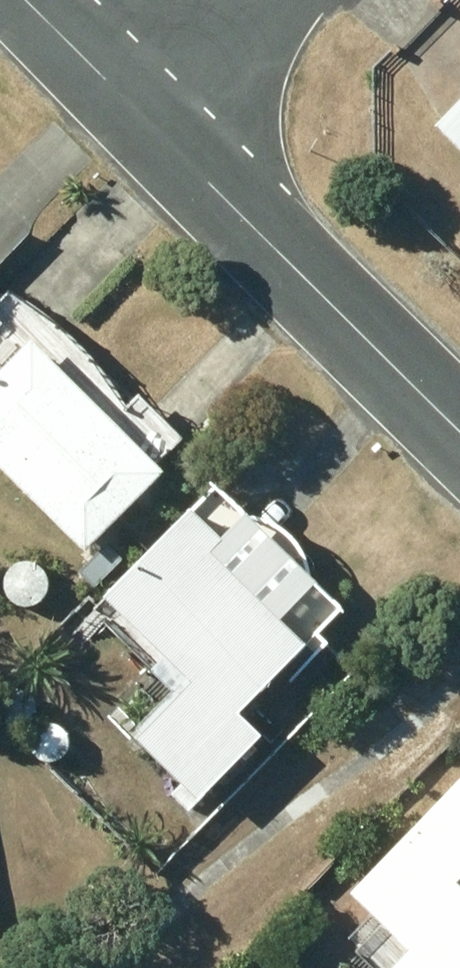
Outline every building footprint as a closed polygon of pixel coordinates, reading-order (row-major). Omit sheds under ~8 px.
[(431,117),(459,145),(459,87),(431,117)] [(0,358),(0,462),(82,542),(162,460),(28,329),(0,358)] [(179,686),(137,728),(198,791),(262,727),(235,700),(301,635),(208,541),(219,530),(189,500),(103,585),(164,646),(151,658),(179,686)] [(409,938),(388,961),(395,967),(459,967),(459,764),(350,882),(409,938)] [(323,864),(299,888),(312,901),(336,877),(323,864)] [(279,924),(298,942),(319,920),(300,902),(279,924)]
